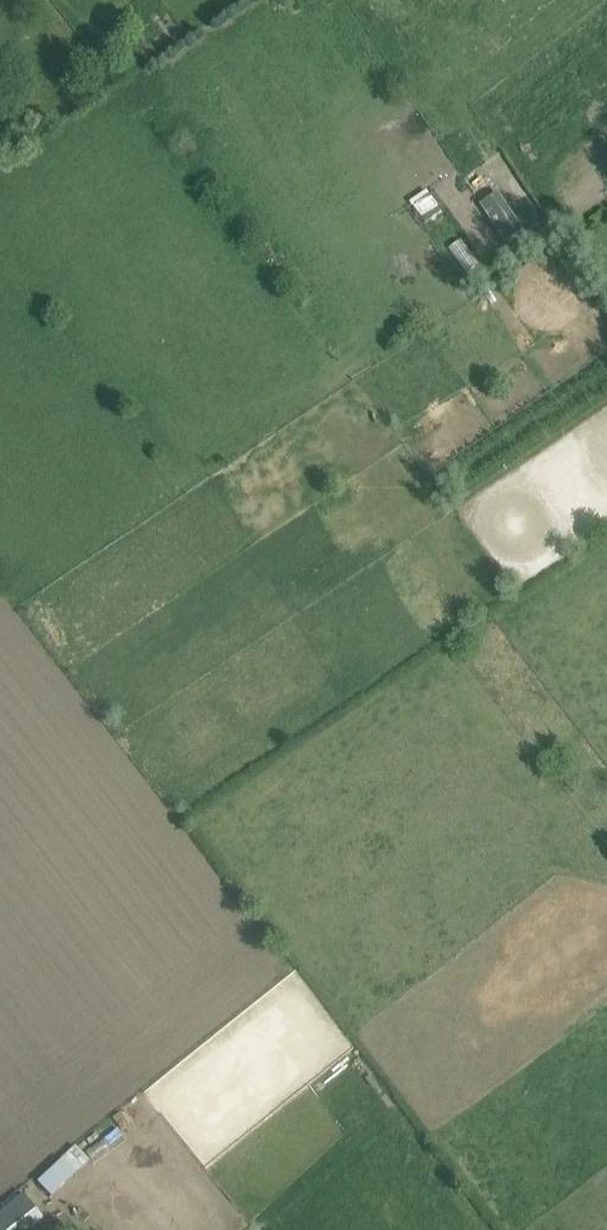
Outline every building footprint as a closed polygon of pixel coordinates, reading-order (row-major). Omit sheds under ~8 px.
[(504,189),(483,199),(503,241),(523,231),(504,189)] [(498,300),(491,290),(485,293),(493,304),(498,300)] [(62,1158),(37,1181),(51,1195),(75,1173),(62,1158)]
